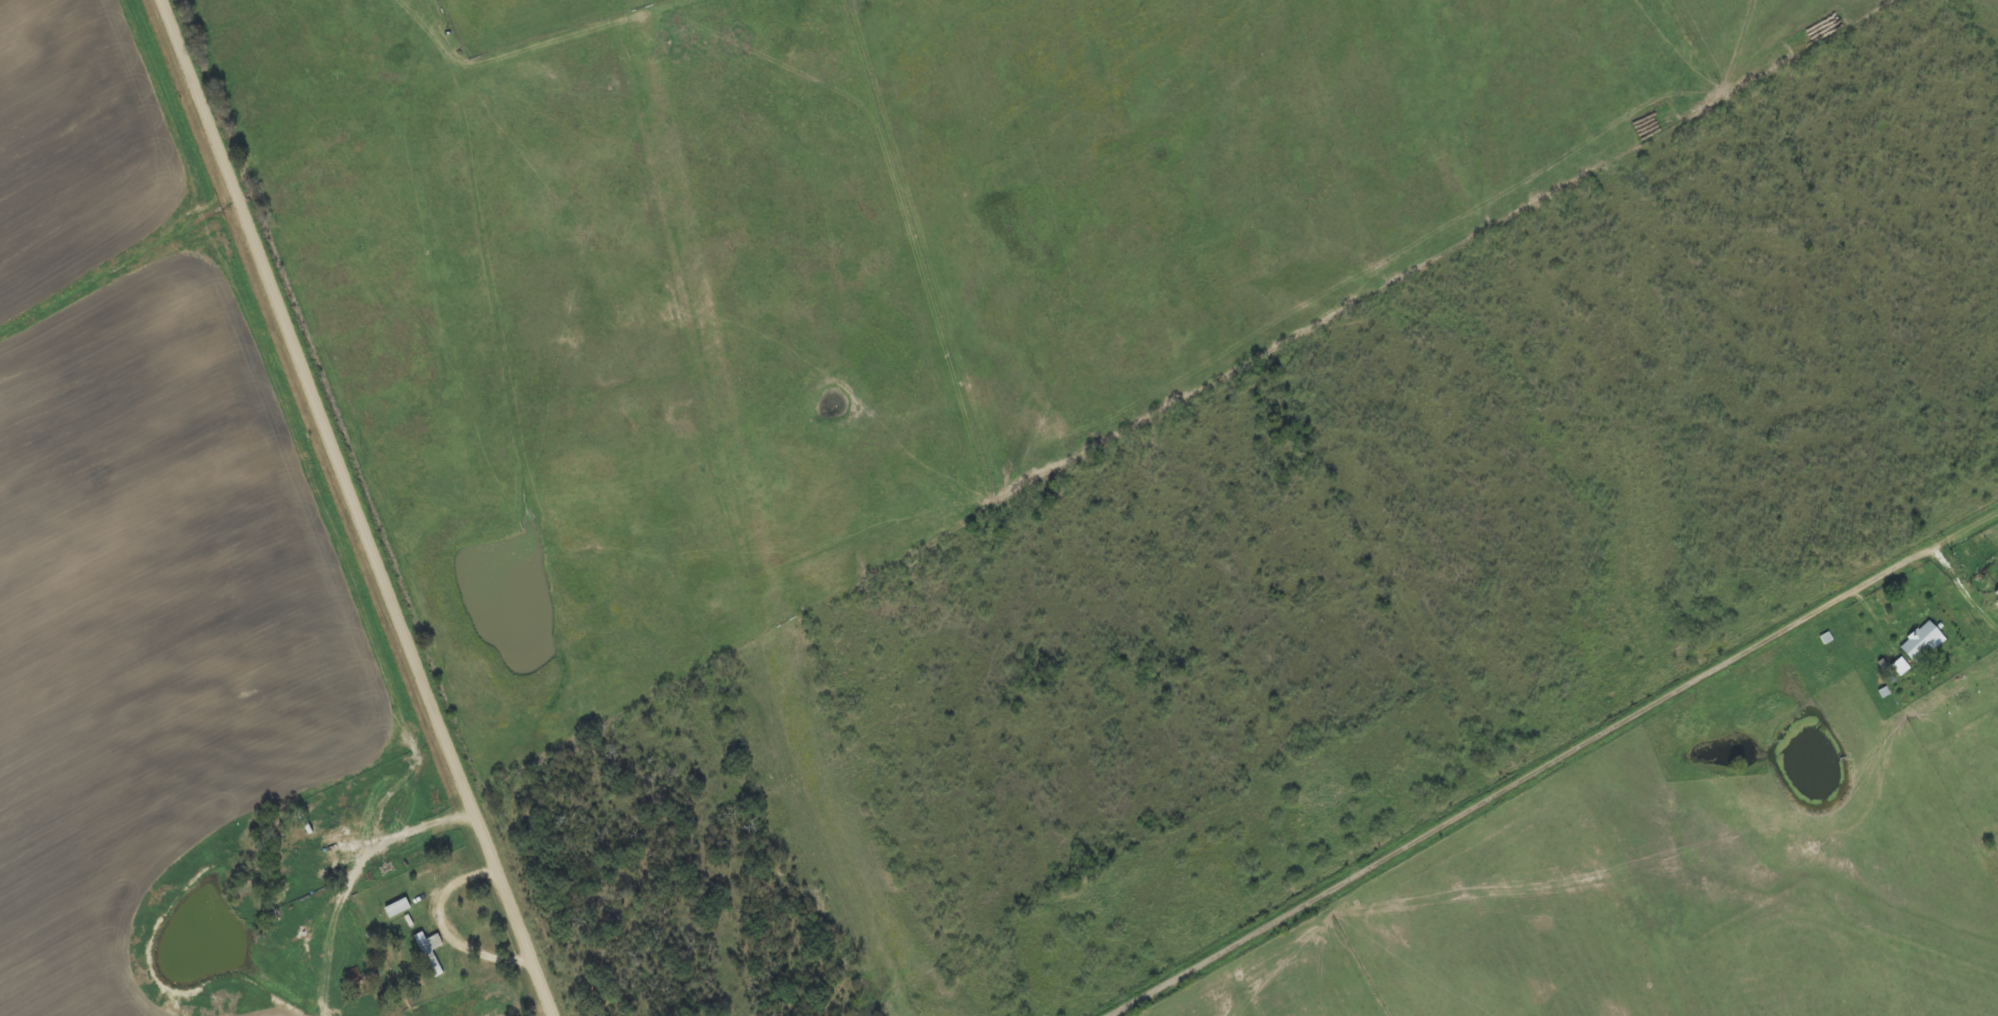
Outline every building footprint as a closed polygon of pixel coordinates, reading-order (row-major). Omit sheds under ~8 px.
[(1947,641),(1930,623),(1901,649),(1917,668),(1947,641)] [(1910,670),(1902,659),(1891,667),(1900,678),(1910,670)] [(411,911),(406,900),(384,909),(388,920),(411,911)] [(426,941),(423,933),(414,938),(434,980),(443,975),(432,952),(443,947),(438,935),(426,941)]
